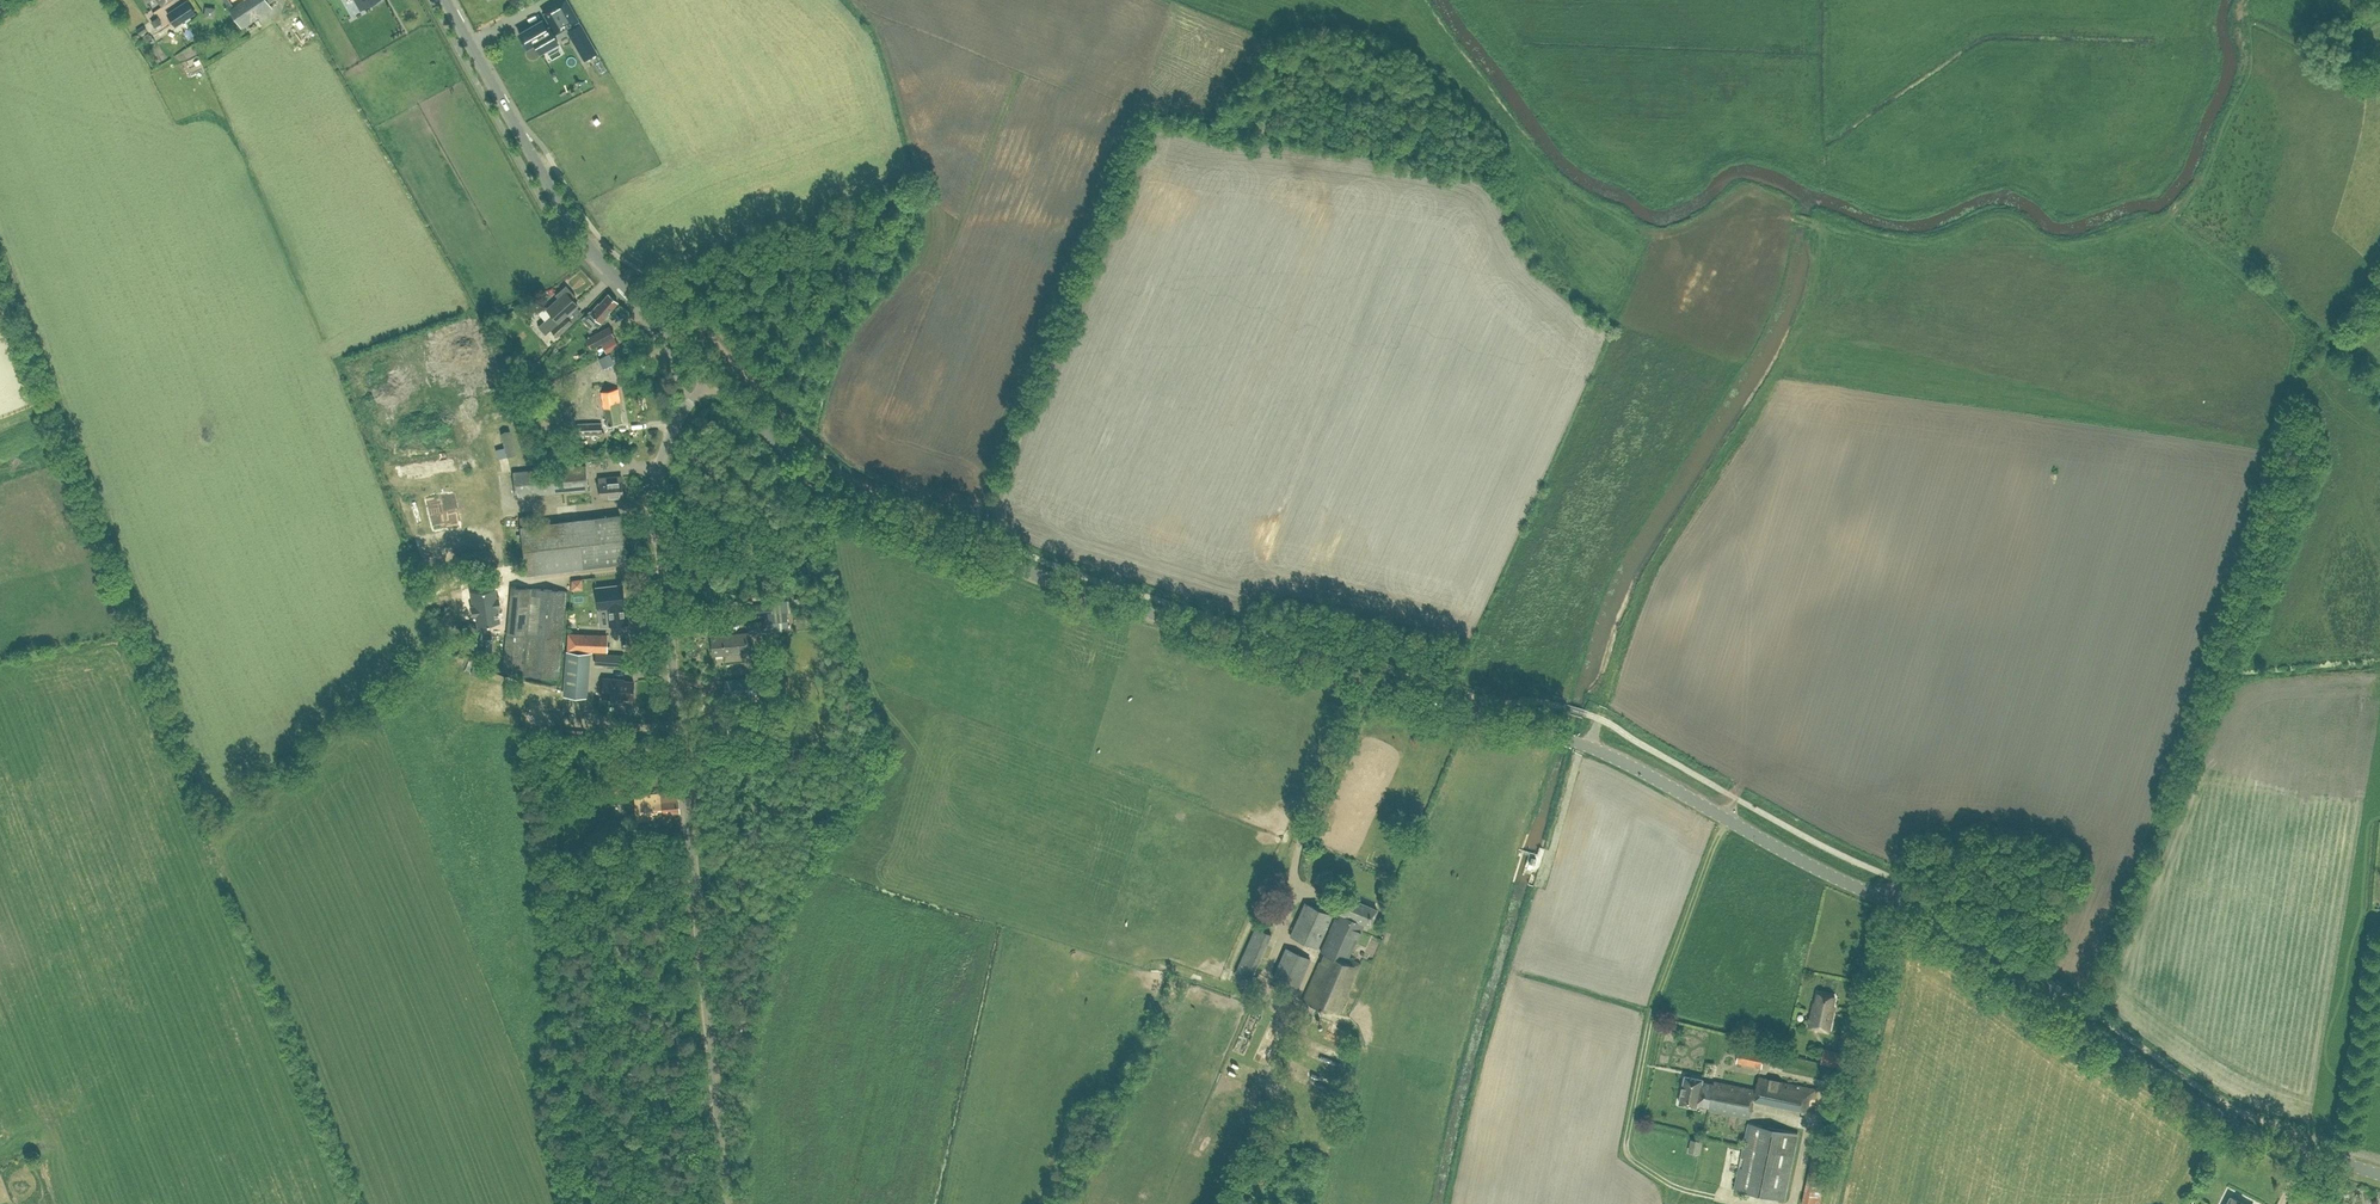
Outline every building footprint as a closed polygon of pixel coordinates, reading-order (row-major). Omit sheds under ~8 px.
[(175,26),(196,12),(188,0),(186,0),(166,13),(175,26)] [(229,8),(242,27),(273,7),(269,1),(271,0),(241,0),(229,8)] [(578,19),(567,0),(561,0),(542,11),(554,32),(578,19)] [(281,19),(275,22),(279,30),(286,27),(281,19)] [(519,33),(527,47),(535,42),(540,52),(558,42),(550,27),(547,29),(543,20),(519,33)] [(570,29),(574,37),(586,58),(596,52),(585,31),(580,23),(570,29)] [(194,35),(189,28),(184,31),(188,39),(194,35)] [(556,293),(556,294),(559,297),(547,308),(545,307),(539,312),(545,319),(538,325),(546,333),(551,329),(557,336),(573,322),(566,315),(578,304),(572,297),(576,294),(575,293),(574,295),(566,286),(558,294),(556,293)] [(600,300),(593,309),(591,311),(590,310),(582,319),(591,327),(594,323),(598,327),(602,323),(601,323),(604,319),(612,309),(611,308),(618,301),(608,293),(601,301),(600,300)] [(585,339),(591,349),(606,341),(607,343),(616,338),(614,337),(616,336),(609,326),(585,339)] [(598,358),(601,362),(612,357),(609,353),(598,358)] [(607,424),(621,421),(619,409),(621,408),(617,388),(601,391),(607,424)] [(578,423),(578,435),(581,435),(581,437),(602,436),(601,435),(603,434),(602,422),(578,423)] [(498,458),(506,456),(515,454),(509,431),(500,433),(504,447),(495,449),(498,458)] [(515,494),(587,487),(585,464),(513,470),(515,494)] [(601,497),(623,495),(621,474),(599,476),(601,497)] [(393,486),(393,494),(405,494),(404,486),(393,486)] [(624,560),(618,514),(531,524),(529,514),(520,515),(521,526),(520,526),(526,572),(624,560)] [(440,551),(448,549),(448,548),(454,547),(451,534),(431,538),(434,552),(440,551)] [(626,615),(622,583),(596,586),(598,608),(607,607),(609,624),(629,622),(628,614),(626,615)] [(566,590),(511,585),(503,669),(520,670),(523,641),(528,641),(525,673),(558,676),(566,590)] [(497,587),(473,590),(475,604),(473,604),(475,615),(489,613),(491,621),(490,622),(502,620),(500,606),(503,606),(501,595),(498,596),(497,587)] [(742,604),(742,600),(726,601),(726,609),(742,609),(742,615),(764,614),(765,620),(748,622),(748,631),(786,628),(785,609),(784,600),(742,604)] [(713,653),(748,650),(746,631),(711,635),(713,653)] [(607,635),(569,633),(568,648),(606,650),(607,635)] [(563,666),(565,666),(564,692),(584,694),(586,667),(588,652),(565,651),(563,666)] [(595,661),(604,662),(605,653),(595,652),(595,661)] [(726,694),(762,691),(761,676),(725,679),(726,694)] [(633,697),(634,680),(618,679),(618,678),(603,677),(602,696),(623,698),(623,696),(633,697)] [(616,783),(614,764),(599,766),(600,784),(616,783)] [(677,791),(635,795),(637,818),(654,817),(654,814),(661,814),(661,812),(679,810),(677,791)] [(1370,925),(1377,909),(1343,895),(1337,911),(1320,951),(1324,952),(1319,963),(1318,962),(1302,998),(1337,1013),(1359,962),(1348,957),(1363,922),(1370,925)] [(1316,945),(1330,913),(1304,901),(1290,934),(1316,945)] [(1231,970),(1246,977),(1265,934),(1250,927),(1231,970)] [(1285,947),(1273,975),(1297,986),(1309,957),(1285,947)] [(1831,1010),(1835,995),(1817,991),(1815,1002),(1813,1002),(1808,1026),(1829,1031),(1833,1010),(1831,1010)] [(1328,1024),(1326,1035),(1338,1037),(1340,1027),(1328,1024)] [(1761,1067),(1764,1049),(1740,1044),(1736,1062),(1761,1067)] [(1342,1057),(1344,1052),(1324,1046),(1323,1050),(1342,1057)] [(1833,1049),(1824,1048),(1821,1062),(1831,1064),(1833,1049)] [(1702,1077),(1685,1073),(1679,1102),(1697,1106),(1698,1103),(1709,1106),(1709,1108),(1750,1117),(1754,1099),(1812,1111),(1817,1088),(1759,1076),(1757,1088),(1714,1079),(1714,1082),(1702,1080),(1702,1077)] [(1798,1132),(1749,1122),(1735,1189),(1784,1199),(1798,1132)] [(1700,1152),(1702,1139),(1690,1137),(1688,1150),(1700,1152)] [(1804,1149),(1799,1167),(1805,1169),(1810,1150),(1804,1149)] [(1802,1203),(1804,1203),(1819,1203),(1821,1196),(1804,1193),(1802,1203)]
